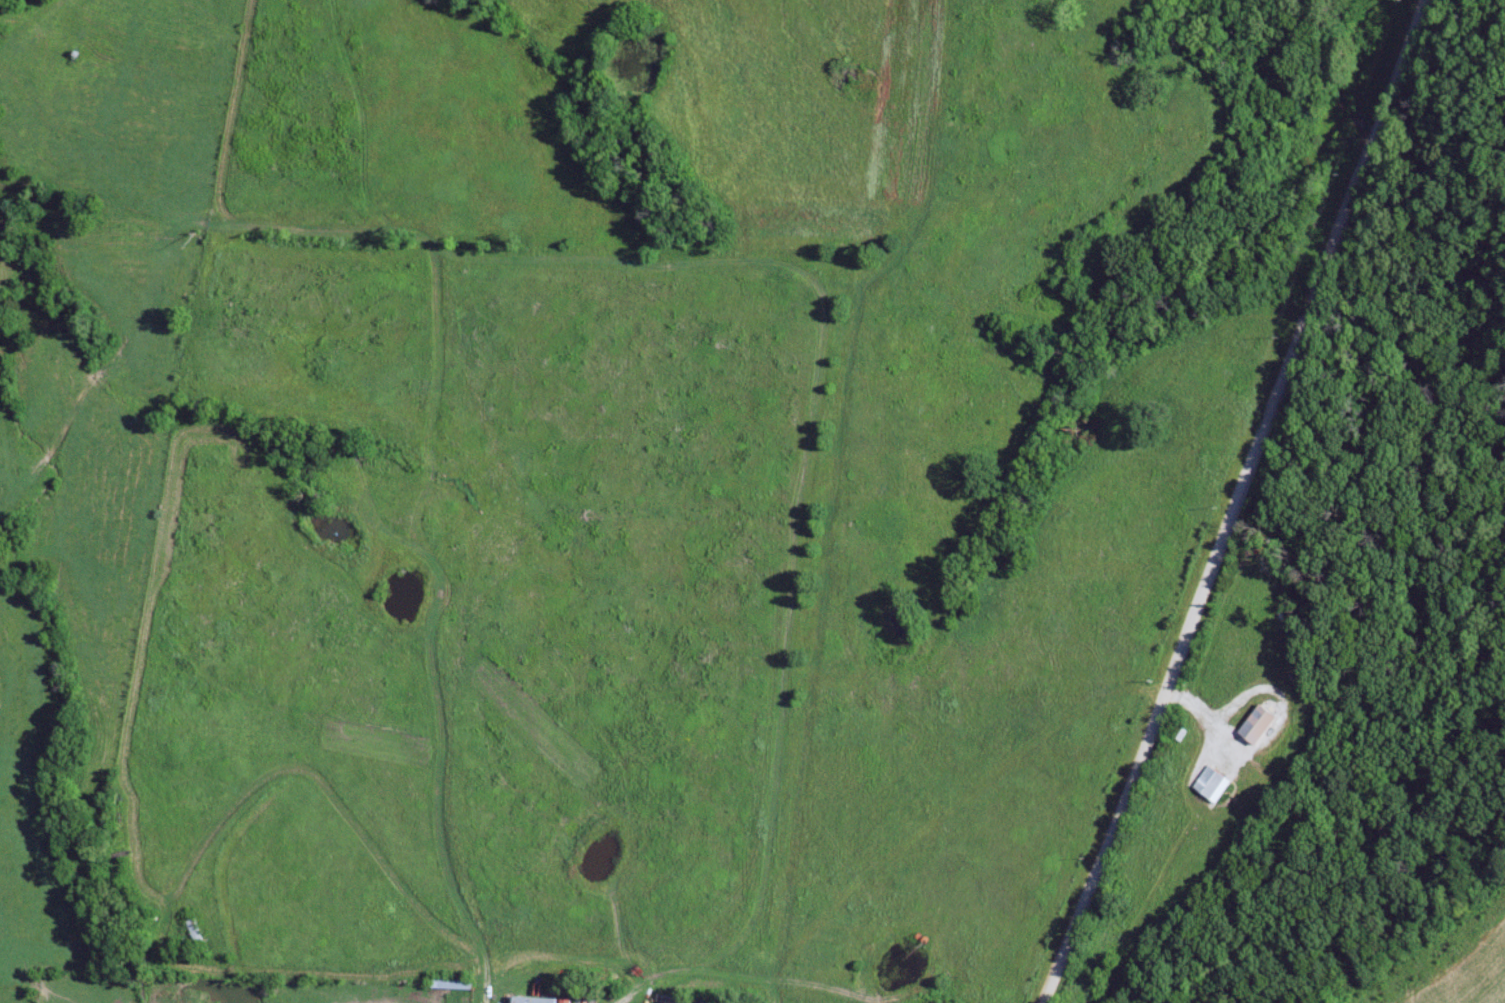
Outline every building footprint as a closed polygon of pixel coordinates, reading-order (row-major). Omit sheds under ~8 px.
[(1286,719),(1268,704),(1245,732),(1262,747),(1286,719)] [(1237,783),(1214,766),(1198,787),(1222,804),(1237,783)]
